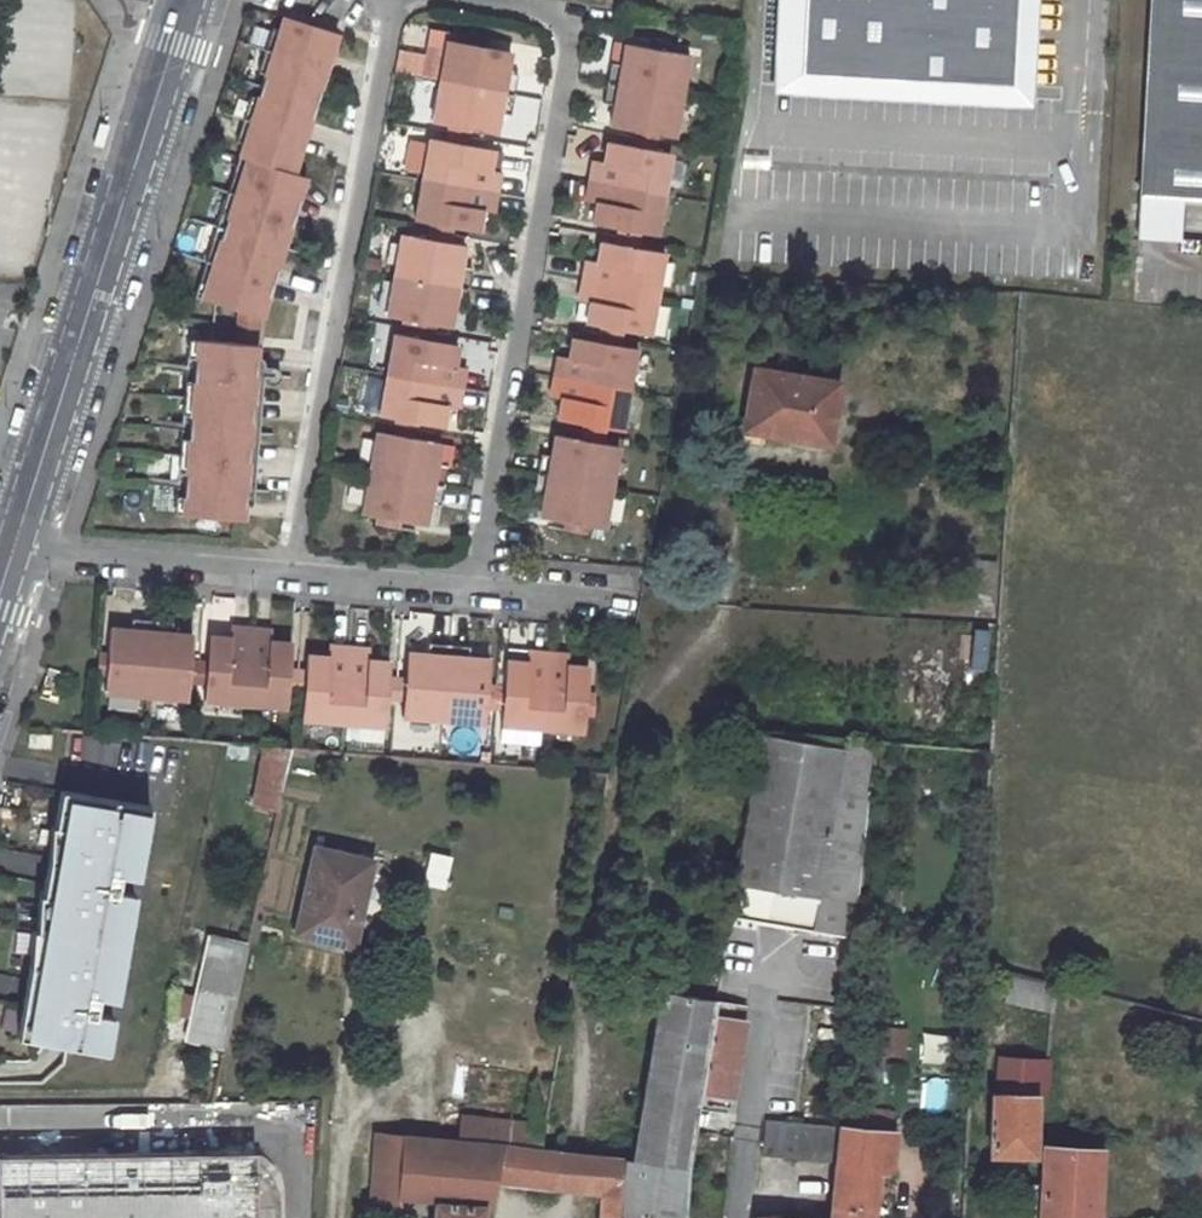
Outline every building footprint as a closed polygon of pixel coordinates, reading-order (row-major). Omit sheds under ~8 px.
[(1019,0),(806,0),(801,74),(1014,86),(1019,0)] [(1142,194),(1172,196),(1201,198),(1201,0),(1152,0),(1142,194)] [(266,315),(268,316),(274,297),(313,175),(301,171),(345,31),(290,13),(286,27),(280,25),(265,70),(272,72),(264,96),(258,94),(250,116),(243,139),(250,141),(201,295),(246,309),(266,315)] [(468,36),(467,44),(490,48),(492,40),(468,36)] [(452,41),(445,82),(519,96),(522,76),(511,73),(515,52),(490,48),(467,44),(452,41)] [(654,42),(653,50),(676,54),(677,45),(654,42)] [(683,97),(691,56),(676,54),(653,50),(628,45),(624,66),(613,63),(609,84),(683,97)] [(414,120),(436,123),(442,82),(420,79),(414,120)] [(519,96),(445,82),(438,123),(452,126),(475,130),(500,135),(504,114),(515,115),(519,96)] [(683,97),(609,84),(605,104),(617,106),(614,126),(638,131),(661,135),(676,138),(683,97)] [(475,130),(452,126),(451,134),(474,138),(475,130)] [(661,135),(638,131),(636,139),(659,143),(661,135)] [(474,138),(451,134),(449,141),(472,145),(474,138)] [(449,141),(432,138),(424,179),(501,193),(505,173),(493,170),(497,150),(472,145),(449,141)] [(659,143),(636,139),(635,147),(658,151),(659,143)] [(635,147),(611,142),(607,163),(596,161),(592,181),(665,194),(673,153),(658,151),(635,147)] [(501,193),(424,179),(417,220),(434,223),(458,227),(482,232),(486,211),(497,213),(501,193)] [(665,194),(592,181),(588,201),(599,203),(596,224),(620,228),(643,233),(658,236),(665,194)] [(1172,196),(1142,194),(1140,231),(1170,233),(1172,196)] [(458,227),(434,223),(433,231),(456,235),(458,227)] [(643,233),(620,228),(619,237),(642,240),(643,233)] [(456,235),(433,231),(431,238),(455,243),(456,235)] [(406,234),(399,275),(473,288),(476,268),(465,266),(468,246),(455,243),(431,238),(406,234)] [(642,240),(619,237),(617,244),(640,248),(642,240)] [(589,257),(585,280),(658,293),(666,253),(640,248),(617,244),(604,242),(600,259),(589,257)] [(473,288),(399,275),(392,316),(417,321),(440,325),(454,327),(458,306),(469,308),(473,288)] [(658,293),(585,280),(582,301),(593,302),(589,323),(602,326),(625,330),(651,334),(658,293)] [(263,343),(266,315),(246,309),(243,341),(263,343)] [(440,325),(417,321),(415,328),(438,332),(440,325)] [(625,330),(602,326),(601,334),(624,338),(625,330)] [(438,332),(415,328),(414,336),(437,340),(438,332)] [(414,336),(399,333),(392,374),(466,387),(469,367),(458,365),(462,344),(437,340),(414,336)] [(601,334),(599,341),(623,345),(624,338),(601,334)] [(243,341),(203,337),(202,347),(195,346),(193,362),(192,387),(199,387),(197,396),(197,404),(190,403),(186,445),(193,446),(192,454),(192,463),(185,462),(182,502),(188,503),(187,512),(248,518),(263,343),(243,341)] [(599,341),(575,337),(571,358),(560,356),(557,376),(630,389),(638,348),(623,345),(599,341)] [(755,372),(745,431),(784,439),(786,427),(829,436),(837,387),(755,372)] [(466,387),(392,374),(385,415),(399,418),(422,422),(447,426),(451,405),(462,408),(466,387)] [(630,389),(557,376),(553,396),(564,398),(560,419),(585,423),(608,428),(623,430),(630,389)] [(422,422),(399,418),(397,425),(421,429),(422,422)] [(608,428),(585,423),(583,431),(606,435),(608,428)] [(421,429),(397,425),(396,433),(419,438),(421,429)] [(786,427),(784,439),(827,447),(829,436),(786,427)] [(396,433),(382,430),(374,472),(448,485),(452,464),(440,463),(444,442),(419,438),(396,433)] [(606,435),(583,431),(582,438),(605,443),(606,435)] [(539,473),(612,487),(620,445),(605,443),(582,438),(558,434),(554,455),(542,453),(539,473)] [(448,485),(374,472),(367,512),(381,515),(404,519),(429,523),(433,503),(444,505),(448,485)] [(612,487),(539,473),(535,493),(546,495),(543,516),(567,521),(590,525),(605,527),(612,487)] [(366,511),(369,485),(350,483),(346,509),(366,511)] [(404,519),(381,515),(380,523),(403,527),(404,519)] [(590,525),(567,521),(566,529),(589,533),(590,525)] [(151,693),(158,619),(137,617),(136,628),(115,626),(113,652),(111,675),(110,690),(151,693)] [(178,620),(158,619),(151,693),(193,697),(194,682),(196,659),(198,634),(177,632),(178,620)] [(250,702),(256,627),(236,625),(235,637),(214,635),(211,660),(210,683),(208,698),(250,702)] [(277,628),(256,627),(250,702),(291,705),(292,691),(295,667),(296,642),(276,640),(277,628)] [(447,718),(453,643),(433,641),(432,653),(411,651),(409,676),(407,700),(406,715),(447,718)] [(474,645),(453,643),(447,718),(488,721),(489,707),(492,683),(493,658),(473,657),(474,645)] [(348,721),(354,646),(333,644),(333,655),(311,654),(310,669),(308,691),(306,717),(348,721)] [(374,648),(354,646),(348,721),(389,724),(391,698),(393,675),(394,661),(373,659),(374,648)] [(531,661),(509,660),(507,685),(505,708),(504,723),(545,726),(552,651),(531,650),(531,661)] [(113,652),(105,651),(104,675),(111,675),(113,652)] [(572,653),(552,651),(545,726),(587,730),(588,715),(590,691),(592,666),(571,664),(572,653)] [(204,660),(196,659),(194,682),(202,683),(204,660)] [(211,660),(204,660),(202,683),(210,683),(211,660)] [(302,668),(295,667),(292,691),(300,691),(302,668)] [(310,669),(302,668),(300,691),(308,691),(310,669)] [(401,676),(393,675),(391,698),(399,699),(401,676)] [(409,676),(401,676),(399,699),(407,700),(409,676)] [(500,684),(492,683),(489,707),(497,707),(500,684)] [(507,685),(500,684),(497,707),(505,708),(507,685)] [(599,692),(590,691),(588,715),(597,715),(599,692)] [(872,785),(877,746),(843,740),(842,746),(757,733),(729,917),(855,937),(872,785)] [(29,734),(28,747),(51,748),(51,735),(29,734)] [(261,743),(248,804),(275,811),(289,746),(261,743)] [(156,806),(67,789),(60,826),(69,828),(62,861),(54,860),(47,895),(56,896),(50,930),(43,965),(34,964),(21,1036),(110,1052),(117,1015),(98,1011),(101,995),(120,998),(140,893),(120,890),(124,873),(143,877),(156,806)] [(60,826),(56,825),(54,860),(62,861),(69,828),(60,826)] [(309,843),(288,936),(354,949),(375,856),(309,843)] [(47,895),(43,894),(41,928),(50,930),(56,896),(47,895)] [(41,928),(37,927),(34,964),(43,965),(50,930),(41,928)] [(204,935),(181,1043),(224,1049),(246,946),(204,935)] [(1007,971),(1003,1002),(1054,1014),(1057,983),(1007,971)] [(622,1159),(620,1180),(617,1217),(640,1217),(660,1217),(684,1216),(686,1166),(692,1131),(699,1095),(713,1013),(715,999),(658,989),(629,1159),(622,1159)] [(713,1013),(699,1095),(734,1100),(746,1019),(713,1013)] [(905,1057),(908,1029),(878,1026),(875,1055),(905,1057)] [(989,1092),(985,1156),(1038,1158),(1038,1142),(1040,1097),(1047,1098),(1052,1060),(1050,1060),(1005,1056),(1000,1092),(989,1092)] [(459,1113),(456,1139),(542,1149),(545,1122),(459,1113)] [(763,1140),(761,1156),(831,1163),(832,1171),(836,1125),(765,1119),(763,1140)] [(836,1125),(832,1171),(893,1175),(899,1130),(836,1125)] [(217,1126),(146,1127),(146,1152),(218,1151),(217,1126)] [(371,1132),(365,1207),(395,1209),(398,1201),(428,1202),(439,1138),(400,1134),(371,1132)] [(427,1217),(483,1217),(483,1210),(490,1210),(495,1185),(535,1189),(542,1149),(456,1139),(439,1138),(428,1202),(427,1217)] [(1035,1217),(1101,1217),(1105,1147),(1038,1142),(1038,1158),(1035,1217)] [(542,1149),(535,1189),(596,1194),(620,1180),(622,1159),(542,1149)] [(0,1154),(0,1194),(1,1217),(258,1217),(257,1150),(218,1151),(146,1152),(0,1154)] [(881,1174),(893,1175),(832,1171),(826,1217),(876,1217),(881,1174)] [(595,1217),(640,1217),(617,1217),(620,1180),(596,1194),(595,1217)]
